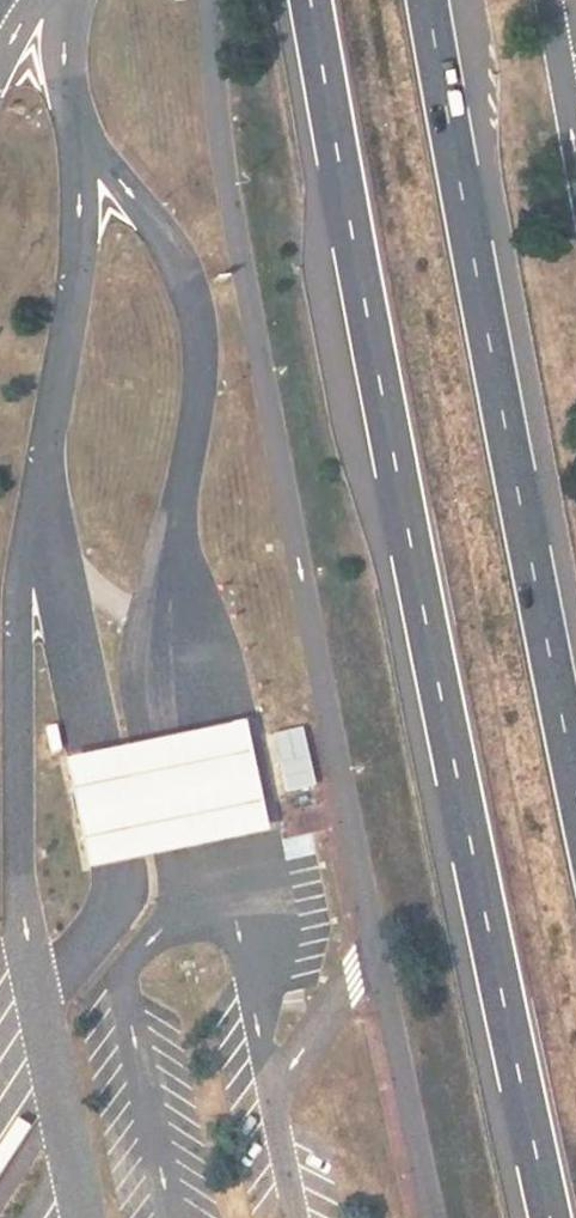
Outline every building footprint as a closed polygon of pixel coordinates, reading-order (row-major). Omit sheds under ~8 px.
[(66,758),(89,866),(117,860),(214,840),(268,829),(246,721),(192,732),(95,752),(66,758)] [(271,735),(284,793),(313,786),(300,728),(271,735)]
